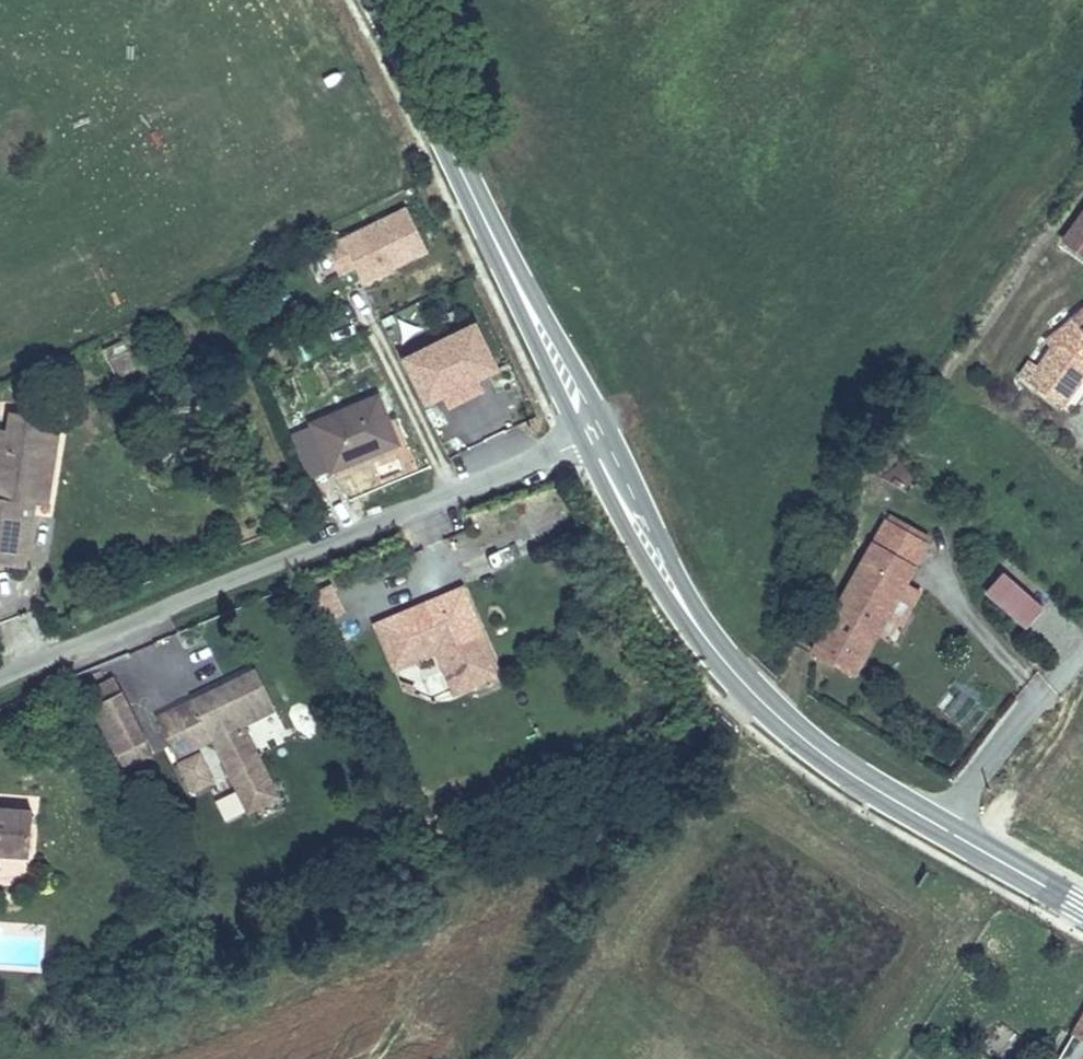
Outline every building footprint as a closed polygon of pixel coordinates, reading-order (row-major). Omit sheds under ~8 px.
[(325,235),(338,273),(357,266),(361,277),(429,254),(412,205),(325,235)] [(1058,239),(1082,258),(1082,208),(1058,239)] [(1068,317),(1082,335),(1082,305),(1068,317)] [(485,389),(478,377),(504,363),(476,311),(400,352),(427,403),(449,391),(456,405),(485,389)] [(1068,317),(1043,339),(1051,345),(1082,371),(1082,335),(1068,317)] [(1082,377),(1082,371),(1051,345),(1025,381),(1062,409),(1082,377)] [(396,440),(372,390),(310,421),(335,471),(396,440)] [(44,499),(57,500),(60,477),(48,475),(55,434),(67,436),(70,409),(23,403),(21,415),(17,437),(9,455),(0,455),(0,557),(34,561),(44,499)] [(21,415),(1,412),(0,420),(0,455),(9,455),(17,437),(21,415)] [(60,477),(67,436),(55,434),(48,475),(60,477)] [(888,514),(877,534),(922,559),(932,538),(888,514)] [(877,534),(809,652),(853,676),(878,635),(908,586),(922,559),(877,534)] [(1005,565),(984,588),(1026,626),(1047,603),(1005,565)] [(908,586),(878,635),(889,640),(896,625),(905,626),(922,594),(908,586)] [(469,588),(399,617),(417,661),(443,651),(460,693),(505,674),(469,588)] [(417,661),(399,617),(382,625),(400,668),(417,661)] [(133,727),(108,663),(79,674),(105,738),(133,727)] [(272,713),(253,663),(165,698),(174,722),(194,715),(205,740),(272,713)] [(205,740),(194,715),(174,722),(185,748),(205,740)] [(31,807),(0,804),(0,850),(27,852),(31,807)] [(1072,1014),(1082,1021),(1082,996),(1072,1014)]
